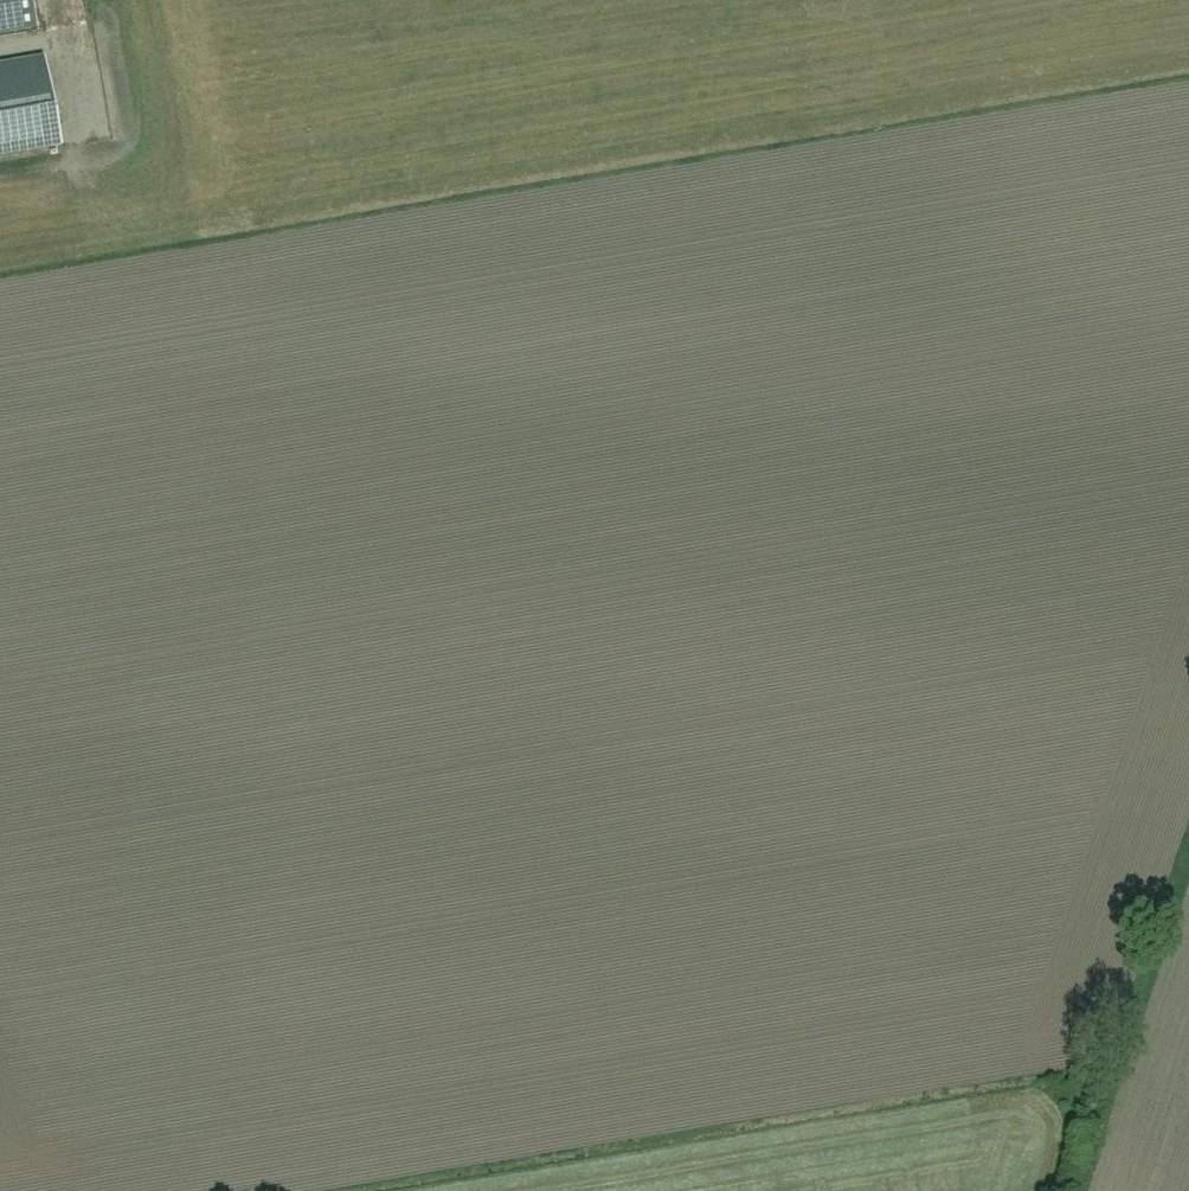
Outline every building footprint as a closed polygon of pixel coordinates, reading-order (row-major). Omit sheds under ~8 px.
[(37,31),(32,0),(0,0),(0,37),(37,31)] [(0,66),(0,158),(59,147),(55,124),(54,124),(42,58),(0,66)]
